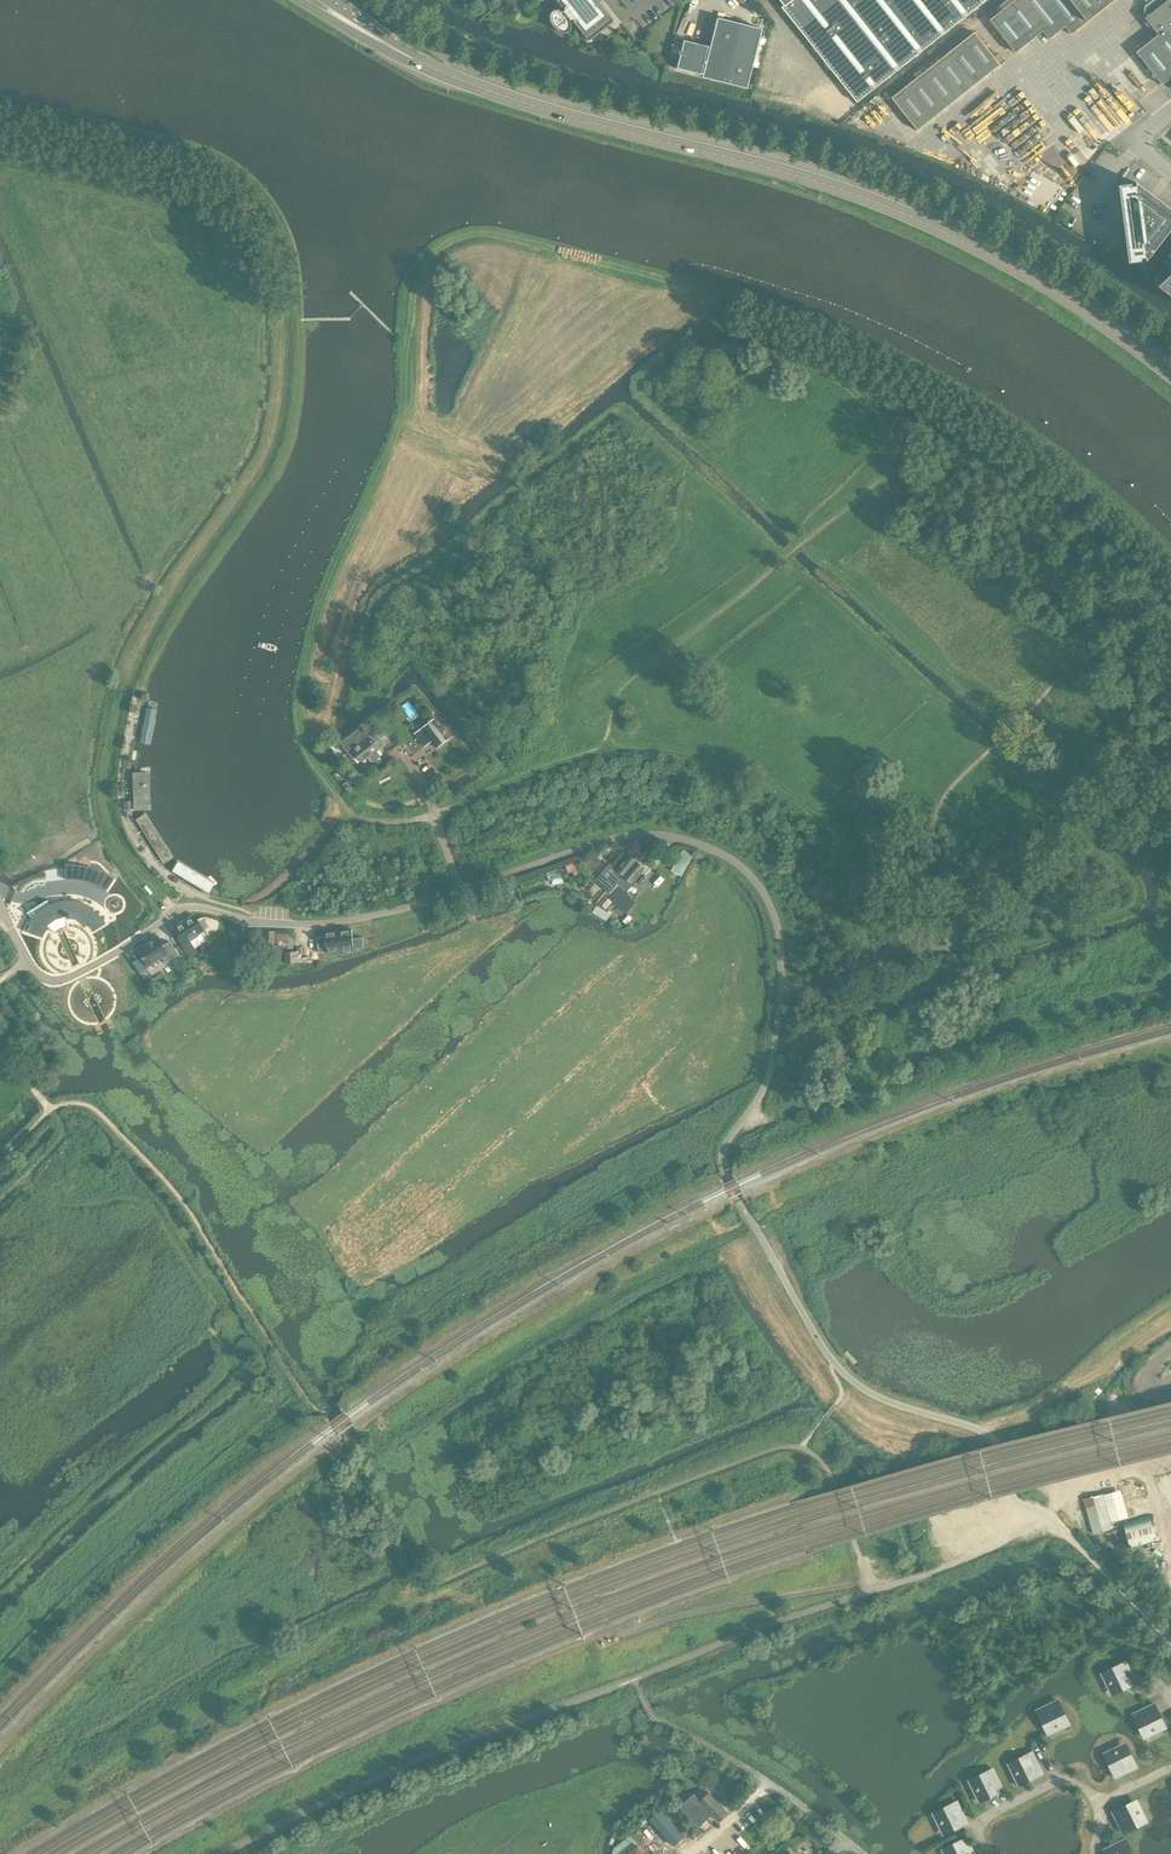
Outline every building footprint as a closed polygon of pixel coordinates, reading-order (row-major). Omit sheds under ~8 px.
[(589,41),(614,22),(597,0),(557,0),(564,9),(565,8),(566,10),(564,12),(563,11),(562,11),(560,11),(559,10),(557,10),(555,11),(553,11),(551,14),(551,17),(551,20),(552,22),(553,25),(554,27),(556,29),(559,31),(561,33),(564,33),(567,33),(570,32),(570,31),(571,30),(571,29),(572,28),(572,27),(572,25),(572,24),(572,23),(572,21),(574,20),(575,22),(574,22),(589,41)] [(857,102),(987,0),(780,0),(785,6),(783,8),(857,102)] [(1116,0),(1016,0),(990,21),(1016,53),(1043,32),(1049,40),(1065,27),(1071,35),(1116,0)] [(1136,53),(1162,85),(1170,78),(1170,5),(1167,0),(1153,0),(1144,7),(1143,17),(1158,35),(1136,53)] [(702,74),(704,74),(703,78),(748,89),(763,30),(719,18),(711,49),(709,48),(709,47),(685,41),(678,69),(702,75),(702,74)] [(892,98),(918,131),(1000,65),(975,33),(892,98)] [(1129,264),(1142,262),(1142,259),(1146,258),(1147,262),(1170,231),(1170,210),(1136,183),(1137,187),(1132,188),(1132,184),(1119,186),(1129,264)] [(1152,281),(1159,286),(1158,287),(1170,297),(1170,256),(1152,281)] [(149,708),(140,747),(150,749),(159,710),(149,708)] [(434,719),(415,734),(425,747),(432,741),(437,747),(449,738),(434,719)] [(361,726),(341,741),(344,745),(354,759),(358,756),(363,762),(370,757),(374,762),(380,757),(377,752),(379,750),(370,737),(364,730),(361,726)] [(331,746),(326,750),(330,756),(335,752),(334,750),(331,746)] [(136,772),(137,809),(154,809),(152,772),(136,772)] [(138,820),(166,863),(175,857),(147,814),(138,820)] [(694,855),(684,849),(672,870),(682,876),(694,855)] [(610,864),(602,873),(609,879),(613,882),(616,886),(617,885),(618,884),(637,861),(630,855),(617,870),(610,864)] [(637,861),(618,884),(627,892),(636,881),(634,880),(644,868),(637,861)] [(174,872),(211,893),(217,884),(179,862),(174,872)] [(577,862),(566,866),(568,872),(573,874),(578,872),(580,868),(577,862)] [(65,864),(65,880),(66,880),(72,880),(78,880),(84,881),(89,883),(94,885),(100,887),(105,890),(106,891),(114,878),(108,874),(101,871),(94,868),(87,866),(80,865),(72,864),(65,864)] [(155,868),(152,871),(158,878),(161,875),(155,868)] [(609,879),(602,887),(606,890),(610,893),(616,886),(613,882),(609,879)] [(611,894),(608,898),(626,914),(628,912),(636,902),(616,886),(610,893),(611,894)] [(606,890),(595,903),(599,906),(610,893),(606,890)] [(515,893),(507,895),(510,902),(510,903),(518,901),(515,893)] [(608,899),(602,906),(605,909),(611,902),(608,899)] [(31,922),(26,932),(38,936),(39,933),(41,930),(43,926),(45,924),(47,922),(49,920),(52,918),(55,917),(58,916),(60,915),(64,915),(64,917),(67,917),(67,914),(70,914),(72,915),(76,915),(79,916),(82,917),(84,919),(87,921),(90,923),(92,925),(93,927),(95,930),(105,923),(104,922),(103,920),(100,917),(98,914),(95,912),(92,910),(94,908),(91,907),(87,905),(84,903),(81,902),(78,902),(74,901),(71,901),(67,901),(62,901),(57,902),(54,903),(47,905),(46,902),(47,901),(46,900),(37,906),(38,907),(31,912),(35,915),(32,918),(29,922),(30,922),(31,922)] [(611,914),(596,906),(592,913),(607,921),(611,914)] [(172,928),(182,944),(202,931),(192,915),(172,928)] [(325,936),(317,937),(319,953),(342,950),(344,952),(352,951),(354,949),(364,948),(363,937),(353,938),(352,930),(324,933),(325,936)] [(273,945),(274,945),(274,941),(286,941),(288,941),(288,938),(288,934),(274,934),(274,933),(274,932),(266,931),(265,945),(273,945)] [(157,936),(135,950),(146,967),(162,958),(165,962),(177,954),(169,941),(163,945),(157,936)] [(190,945),(183,950),(188,956),(194,952),(190,945)] [(282,945),(274,945),(273,945),(265,945),(264,958),(281,959),(282,959),(282,945)] [(296,951),(285,952),(286,963),(297,962),(296,951)] [(1084,1499),(1094,1534),(1113,1528),(1103,1493),(1084,1499)] [(1105,1675),(1113,1691),(1127,1684),(1129,1687),(1136,1683),(1126,1662),(1118,1665),(1120,1668),(1105,1675)] [(1043,1717),(1050,1731),(1066,1723),(1059,1709),(1062,1707),(1058,1700),(1036,1711),(1040,1718),(1043,1717)] [(1139,1720),(1146,1735),(1162,1727),(1155,1712),(1158,1711),(1154,1704),(1133,1714),(1136,1722),(1139,1720)] [(1112,1770),(1115,1777),(1137,1767),(1133,1759),(1130,1761),(1123,1746),(1107,1754),(1114,1769),(1112,1770)] [(1012,1765),(1020,1781),(1034,1774),(1035,1777),(1043,1774),(1032,1752),(1025,1755),(1026,1758),(1012,1765)] [(972,1782),(980,1798),(995,1791),(996,1794),(1003,1790),(993,1768),(985,1772),(987,1775),(972,1782)] [(718,1821),(727,1812),(709,1792),(700,1801),(694,1794),(680,1807),(698,1826),(712,1814),(718,1821)] [(937,1815),(945,1831),(959,1824),(960,1827),(968,1823),(957,1801),(949,1805),(951,1808),(937,1815)] [(1123,1833),(1131,1830),(1129,1827),(1144,1820),(1136,1804),(1121,1811),(1120,1808),(1113,1812),(1123,1833)] [(684,1838),(659,1810),(652,1816),(677,1844),(684,1838)] [(639,1845),(631,1835),(614,1848),(613,1853),(646,1853),(639,1845)] [(948,1853),(974,1853),(966,1837),(959,1841),(960,1844),(946,1851),(948,1853)] [(1127,1848),(1129,1846),(1126,1839),(1104,1850),(1106,1853),(1130,1853),(1127,1848)]
